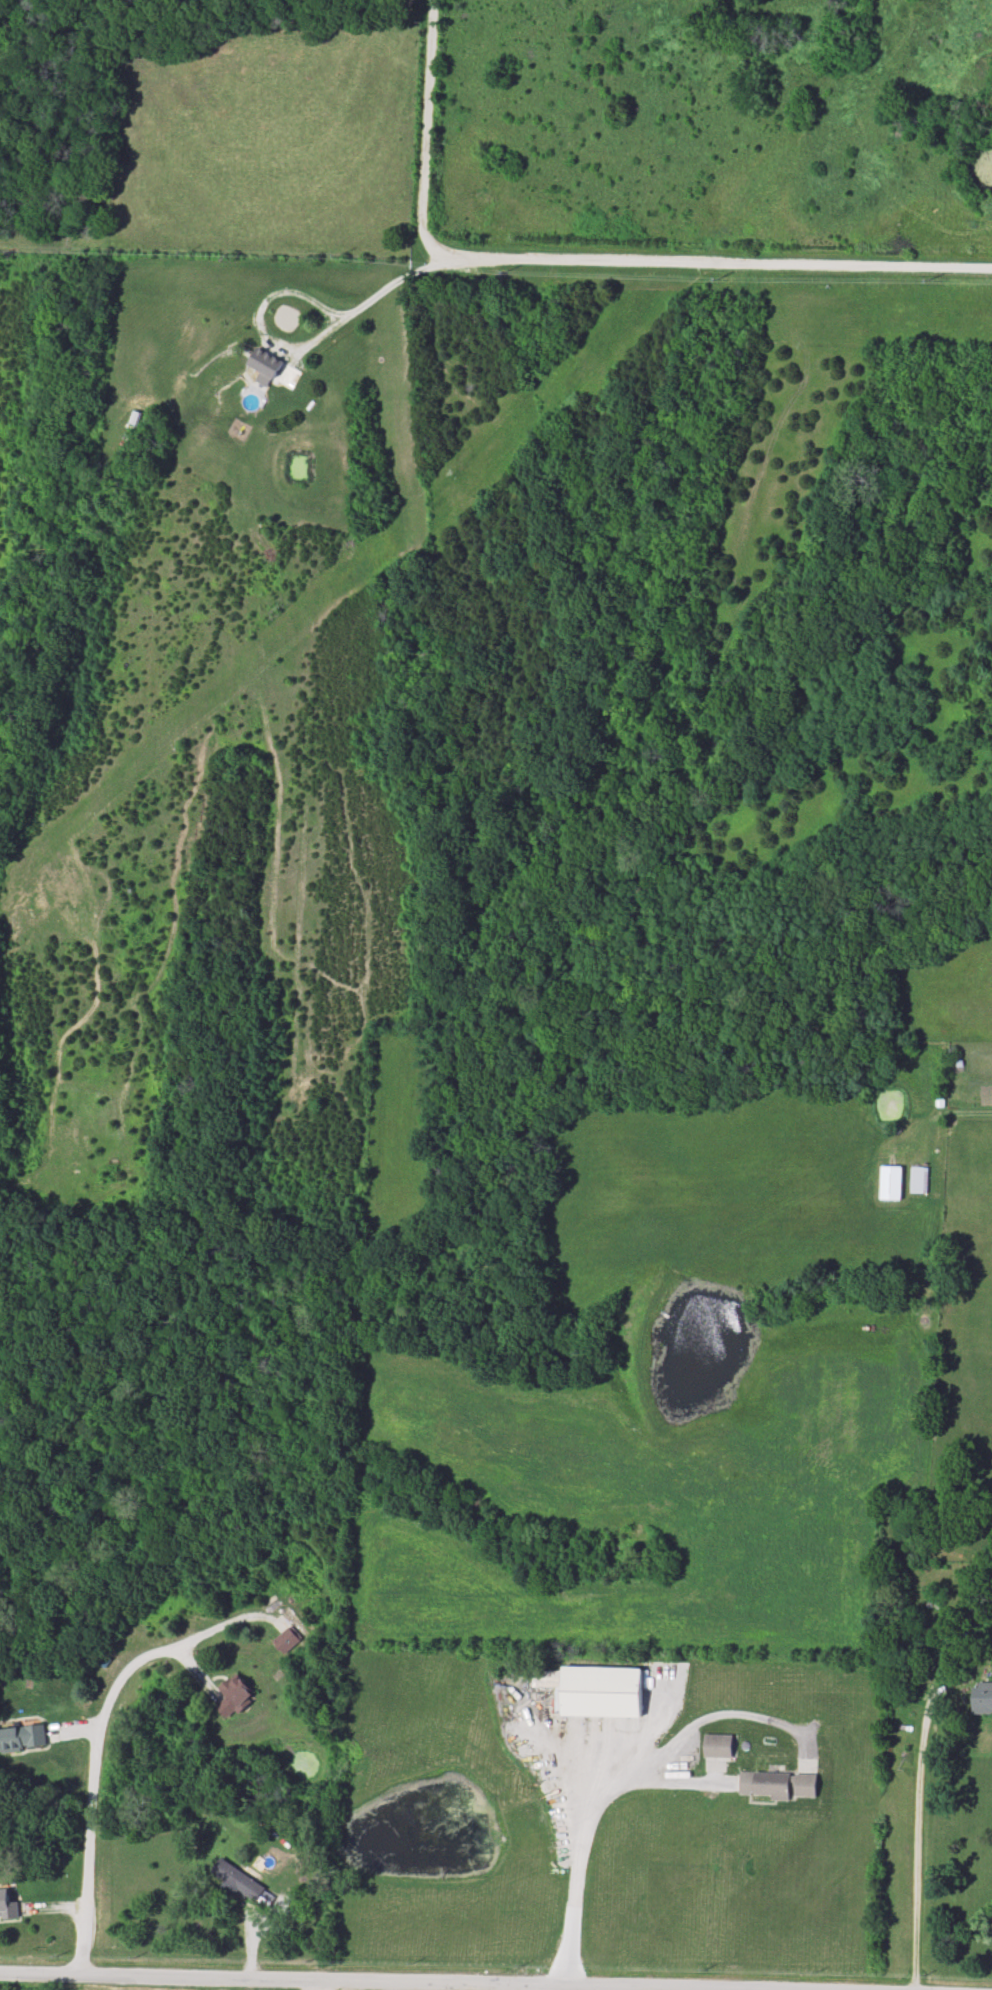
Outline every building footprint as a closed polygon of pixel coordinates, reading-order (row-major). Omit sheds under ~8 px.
[(263,372),(258,380),(271,387),(286,360),(260,345),(249,364),(263,372)] [(903,1201),(903,1166),(883,1166),(883,1201),(903,1201)] [(927,1193),(927,1167),(911,1167),(911,1193),(927,1193)] [(305,1641),(288,1657),(272,1640),(289,1624),(305,1641)] [(563,1667),(643,1669),(642,1719),(562,1718),(563,1667)] [(243,1676),(257,1693),(228,1717),(213,1700),(243,1676)] [(45,1747),(0,1752),(0,1731),(43,1725),(45,1747)] [(702,1734),(732,1734),(732,1757),(703,1758),(702,1734)] [(737,1773),(816,1774),(816,1796),(736,1795),(737,1773)] [(224,1858),(266,1886),(256,1901),(214,1873),(224,1858)] [(17,1915),(0,1916),(0,1893),(16,1892),(17,1915)]
